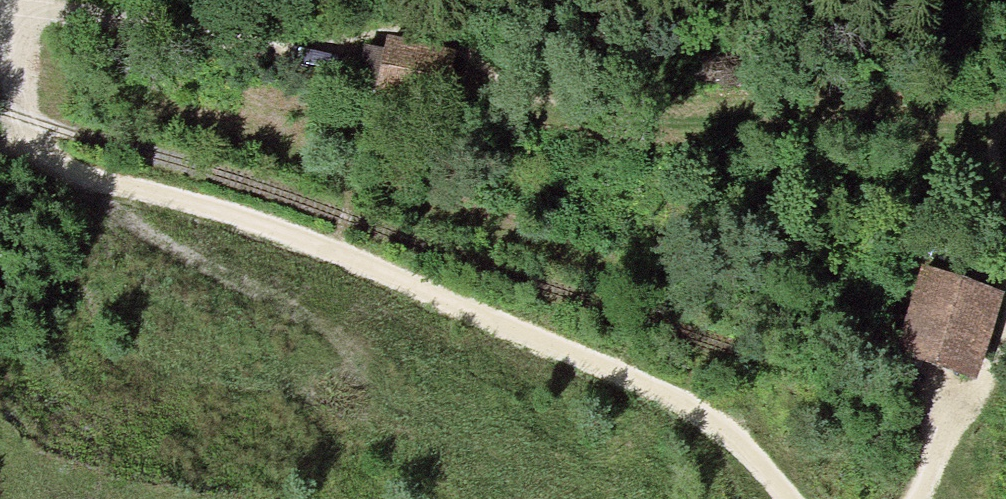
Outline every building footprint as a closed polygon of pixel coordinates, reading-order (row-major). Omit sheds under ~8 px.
[(455,55),(389,39),(386,51),(364,46),(352,94),(440,115),(455,55)] [(1005,302),(920,270),(891,347),(976,379),(1005,302)]
